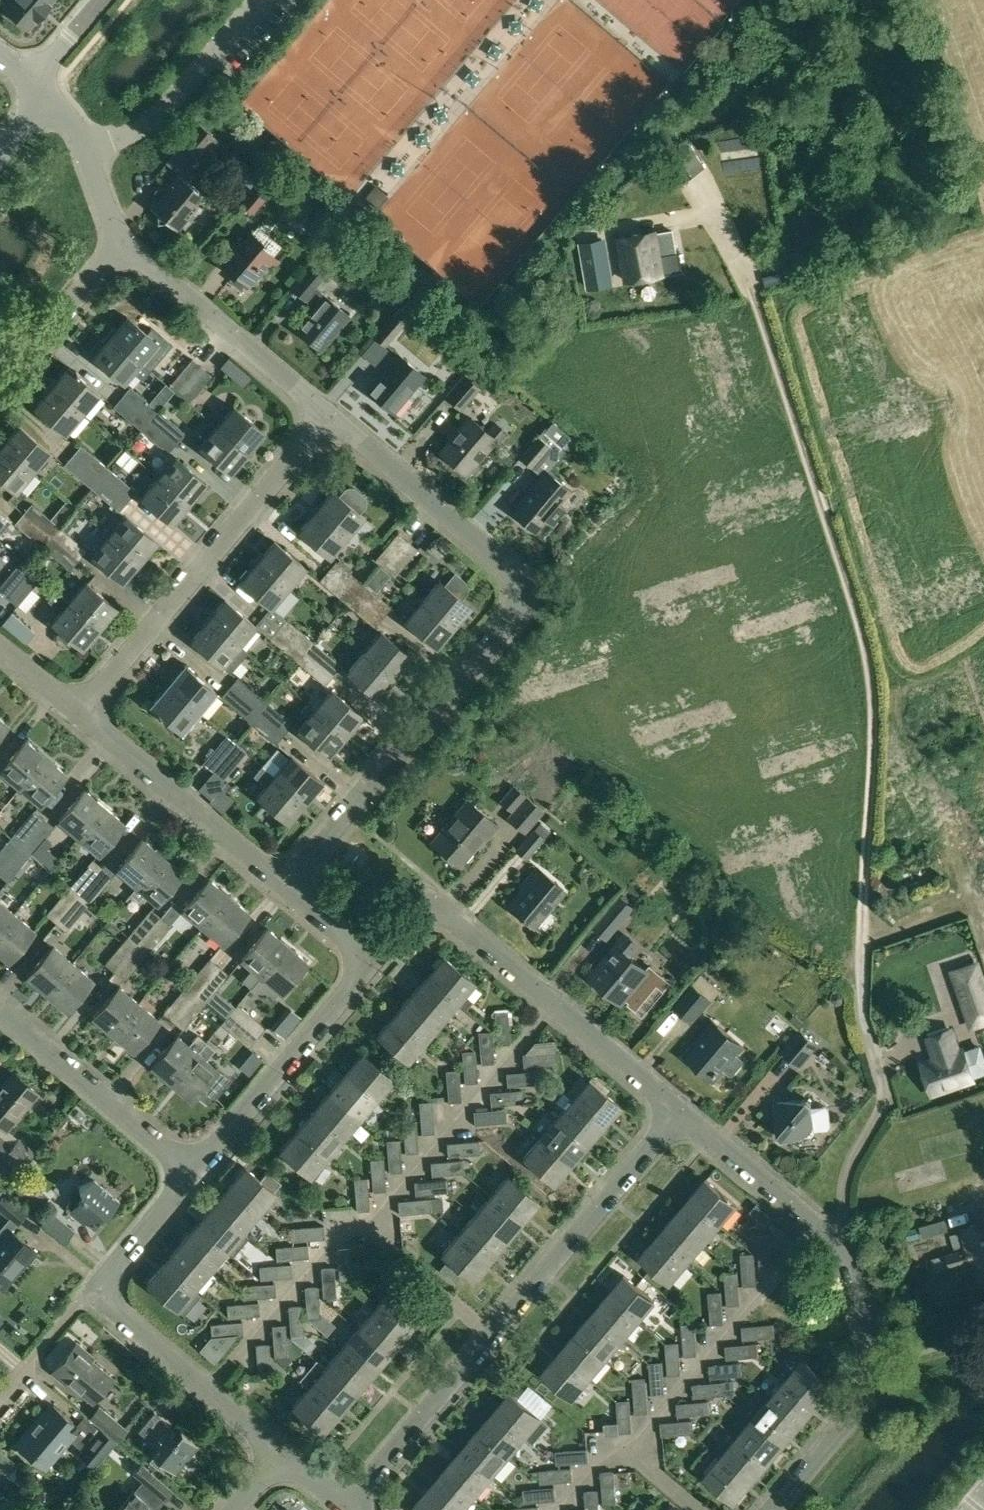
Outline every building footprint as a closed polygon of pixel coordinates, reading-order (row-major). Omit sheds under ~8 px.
[(28,28),(36,19),(37,20),(49,5),(48,4),(52,0),(11,0),(4,8),(28,28)] [(198,124),(180,146),(166,162),(182,175),(196,159),(214,137),(198,124)] [(705,168),(690,144),(665,160),(681,184),(705,168)] [(159,196),(150,208),(156,213),(158,225),(168,224),(176,230),(197,206),(193,202),(201,192),(178,174),(167,187),(159,188),(159,196)] [(238,200),(253,213),(275,187),(260,175),(238,200)] [(389,196),(375,185),(365,197),(378,209),(389,196)] [(655,231),(618,237),(626,281),(663,275),(663,274),(682,270),(678,252),(659,255),(655,231)] [(233,254),(221,268),(222,269),(223,268),(233,276),(229,280),(240,290),(243,286),(246,288),(249,285),(273,257),(272,256),(271,257),(259,246),(262,242),(261,241),(261,242),(251,234),(252,233),(251,232),(244,241),(231,243),(233,254)] [(603,241),(582,245),(585,265),(589,288),(610,285),(606,261),(603,241)] [(304,300),(310,305),(314,309),(295,331),(311,344),(321,332),(329,339),(350,314),(349,312),(348,314),(321,291),(315,286),(326,273),(313,263),(291,289),(304,300)] [(393,316),(375,337),(384,346),(403,324),(393,316)] [(127,318),(110,338),(140,364),(150,372),(167,352),(172,346),(151,328),(146,334),(136,325),(127,318)] [(110,338),(93,358),(123,384),(133,372),(143,380),(150,372),(140,364),(110,338)] [(397,354),(366,391),(393,413),(424,376),(397,354)] [(179,396),(202,368),(192,359),(168,388),(179,396)] [(202,368),(179,396),(189,404),(212,376),(202,368)] [(51,389),(81,414),(98,394),(68,369),(51,389)] [(466,377),(448,398),(460,409),(478,387),(466,377)] [(149,421),(157,411),(130,388),(122,397),(149,421)] [(81,414),(51,389),(34,408),(65,434),(81,414)] [(113,408),(141,431),(149,421),(122,397),(113,408)] [(233,407),(217,427),(247,453),(264,433),(233,407)] [(157,411),(149,421),(177,444),(185,434),(157,411)] [(498,415),(485,430),(469,416),(439,452),(466,475),(495,439),(508,423),(498,415)] [(149,421),(141,431),(168,454),(177,444),(149,421)] [(2,446),(32,472),(49,452),(19,427),(2,446)] [(247,453),(217,427),(200,448),(230,473),(247,453)] [(538,437),(520,458),(531,468),(550,447),(538,437)] [(15,492),(32,472),(2,446),(0,449),(0,479),(15,492)] [(100,479),(108,469),(80,446),(72,455),(100,479)] [(63,466),(91,489),(100,479),(72,455),(63,466)] [(175,458),(158,478),(188,504),(205,484),(175,458)] [(108,469),(100,479),(128,502),(136,492),(108,469)] [(531,490),(512,513),(531,529),(542,517),(551,525),(565,508),(555,500),(566,487),(546,470),(529,489),(531,490)] [(188,504),(158,478),(141,498),(171,524),(188,504)] [(100,479),(91,489),(119,512),(128,502),(100,479)] [(346,487),(339,496),(332,491),(298,531),(329,557),(363,516),(360,514),(367,506),(368,500),(366,496),(356,486),(351,486),(346,487)] [(23,514),(51,537),(59,527),(31,504),(23,514)] [(9,518),(0,510),(0,529),(9,518)] [(14,524),(42,547),(51,537),(23,514),(14,524)] [(126,517),(109,536),(139,562),(156,542),(126,517)] [(59,527),(51,537),(78,561),(86,551),(59,527)] [(384,569),(408,541),(397,532),(374,561),(384,569)] [(122,582),(139,562),(109,536),(92,556),(122,582)] [(78,561),(51,537),(42,547),(70,570),(78,561)] [(408,541),(384,569),(394,577),(417,549),(408,541)] [(274,542),(257,562),(287,587),(304,567),(274,542)] [(335,561),(327,571),(355,594),(363,584),(335,561)] [(30,570),(20,562),(0,586),(0,592),(7,598),(30,570)] [(242,579),(240,582),(270,607),(271,607),(287,587),(257,562),(250,570),(247,569),(240,577),(242,579)] [(30,570),(7,598),(17,606),(40,579),(30,570)] [(319,580),(347,604),(355,594),(327,571),(319,580)] [(442,577),(422,601),(452,627),(469,607),(462,601),(469,593),(470,587),(468,581),(456,572),(448,581),(442,577)] [(86,582),(68,602),(99,628),(116,608),(86,582)] [(363,584),(355,594),(382,617),(391,608),(363,584)] [(56,592),(48,601),(61,612),(52,622),(61,630),(56,634),(57,642),(61,645),(70,645),(74,641),(82,648),(99,628),(68,602),(56,592)] [(374,627),(382,617),(355,594),(347,604),(374,627)] [(225,600),(208,620),(238,646),(255,626),(225,600)] [(452,627),(422,601),(405,621),(435,647),(452,627)] [(208,620),(191,640),(221,665),(229,672),(246,653),(238,646),(208,620)] [(278,629),(305,653),(314,643),(286,620),(278,629)] [(297,662),(305,653),(278,629),(269,639),(297,662)] [(381,632),(364,652),(394,677),(411,657),(381,632)] [(314,643),(305,653),(333,676),(341,666),(314,643)] [(394,677),(364,652),(347,672),(377,697),(394,677)] [(333,676),(305,653),(297,662),(325,686),(333,676)] [(184,666),(167,686),(198,712),(215,692),(184,666)] [(237,678),(229,687),(256,711),(265,701),(237,678)] [(181,732),(198,712),(167,686),(150,706),(181,732)] [(220,697),(248,721),(256,711),(229,687),(220,697)] [(314,710),(344,736),(361,716),(331,690),(314,710)] [(265,701),(256,711),(284,734),(292,724),(265,701)] [(308,718),(297,730),(328,756),(344,736),(314,710),(307,704),(301,712),(308,718)] [(256,711),(248,721),(275,744),(284,734),(256,711)] [(0,718),(0,735),(8,725),(0,718)] [(212,771),(213,771),(236,744),(226,736),(203,763),(212,771)] [(21,788),(46,757),(26,740),(0,771),(21,788)] [(236,744),(213,771),(223,780),(246,752),(236,744)] [(274,776),(304,802),(321,782),(291,756),(274,776)] [(46,757),(21,788),(40,805),(67,774),(46,757)] [(262,766),(254,775),(266,786),(257,796),(288,822),(304,802),(274,776),(262,766)] [(208,802),(221,813),(233,800),(224,793),(230,786),(226,782),(210,801),(208,802)] [(59,820),(79,837),(105,806),(85,789),(59,820)] [(512,811),(507,817),(524,832),(542,810),(525,796),(512,811)] [(466,800),(432,841),(459,864),(494,823),(466,800)] [(105,806),(79,837),(99,854),(125,823),(105,806)] [(21,846),(45,818),(35,810),(11,837),(21,846)] [(21,846),(30,853),(53,826),(45,818),(21,846)] [(534,829),(516,851),(525,859),(544,837),(534,829)] [(11,837),(0,850),(0,871),(21,846),(11,837)] [(118,870),(137,886),(164,855),(143,838),(125,861),(117,869),(118,870)] [(0,871),(0,875),(7,881),(30,853),(21,846),(0,871)] [(102,867),(103,868),(113,876),(118,870),(117,869),(125,861),(115,853),(102,867)] [(139,901),(146,893),(158,903),(184,872),(164,855),(137,886),(131,894),(139,901)] [(70,886),(80,895),(103,868),(102,867),(93,859),(70,886)] [(508,905),(533,927),(564,890),(536,867),(524,882),(526,884),(509,905),(509,904),(508,905)] [(89,903),(113,876),(103,868),(80,895),(89,903)] [(183,909),(203,926),(229,896),(209,879),(183,909)] [(46,914),(56,923),(80,895),(70,886),(46,914)] [(89,903),(80,895),(56,923),(66,931),(89,903)] [(229,896),(203,926),(223,943),(249,913),(229,896)] [(595,928),(607,938),(632,908),(620,897),(595,928)] [(14,913),(0,901),(0,930),(14,913)] [(128,936),(138,945),(161,917),(151,909),(128,936)] [(14,913),(0,930),(0,953),(9,961),(34,930),(14,913)] [(147,953),(148,953),(153,946),(171,925),(161,917),(138,945),(147,953)] [(252,968),(241,980),(251,988),(261,975),(287,945),(267,928),(242,959),(252,968)] [(625,935),(591,976),(621,1002),(624,999),(627,1002),(626,1003),(634,1011),(656,985),(659,981),(647,971),(644,969),(628,955),(636,946),(625,935)] [(104,964),(114,973),(138,945),(128,936),(104,964)] [(147,953),(138,945),(114,973),(124,981),(147,953)] [(287,945),(261,975),(282,993),(307,962),(287,945)] [(46,994),(72,963),(51,946),(26,977),(46,994)] [(443,957),(426,977),(457,1003),(474,983),(443,957)] [(196,994),(219,966),(209,958),(186,986),(196,994)] [(92,980),(72,963),(46,994),(67,1011),(92,980)] [(955,972),(963,994),(983,987),(983,982),(978,964),(955,972)] [(219,966),(196,994),(206,1002),(229,975),(219,966)] [(457,1003),(426,977),(410,996),(441,1022),(457,1003)] [(674,1007),(691,1021),(709,999),(693,985),(674,1007)] [(112,1034),(138,1003),(118,986),(92,1017),(112,1034)] [(163,1014),(173,1022),(196,994),(186,986),(163,1014)] [(196,994),(173,1022),(182,1030),(206,1002),(196,994)] [(410,996),(394,1015),(424,1041),(441,1022),(410,996)] [(158,1020),(138,1003),(112,1034),(132,1051),(158,1020)] [(229,1014),(257,1038),(265,1028),(237,1004),(229,1014)] [(494,1013),(497,1045),(510,1044),(507,1012),(494,1013)] [(257,1038),(229,1014),(221,1024),(248,1047),(257,1038)] [(408,1061),(424,1041),(394,1015),(377,1034),(408,1061)] [(742,1057),(734,1051),(740,1044),(713,1021),(702,1034),(704,1037),(687,1057),(711,1078),(721,1066),(732,1075),(743,1063),(742,1057)] [(935,1059),(921,1064),(931,1094),(972,1079),(962,1049),(957,1051),(950,1029),(927,1037),(935,1059)] [(800,1030),(781,1052),(799,1067),(818,1045),(800,1030)] [(477,1033),(481,1064),(494,1063),(490,1032),(477,1033)] [(177,1036),(151,1066),(171,1083),(197,1052),(206,1042),(197,1035),(188,1045),(177,1036)] [(197,1052),(171,1083),(191,1100),(193,1102),(199,1097),(209,1106),(226,1085),(213,1074),(217,1069),(206,1060),(215,1050),(206,1042),(197,1052)] [(252,1050),(239,1066),(249,1074),(262,1058),(252,1050)] [(461,1052),(464,1084),(477,1082),(474,1050),(461,1052)] [(554,1052),(522,1055),(523,1067),(555,1065),(554,1052)] [(362,1053),(345,1072),(376,1099),(393,1079),(362,1053)] [(445,1071),(448,1103),(461,1102),(458,1070),(445,1071)] [(505,1074),(507,1087),(538,1084),(537,1071),(505,1074)] [(345,1072),(328,1092),(360,1118),(376,1099),(345,1072)] [(0,1088),(0,1125),(5,1130),(7,1128),(36,1093),(13,1073),(0,1088)] [(572,1099),(571,1099),(602,1126),(619,1106),(605,1094),(588,1080),(587,1081),(572,1099)] [(489,1093),(490,1106),(522,1103),(521,1090),(489,1093)] [(328,1092),(312,1111),(343,1137),(360,1118),(328,1092)] [(602,1126),(571,1099),(555,1119),(586,1145),(602,1126)] [(828,1107),(811,1108),(811,1102),(807,1099),(777,1101),(774,1105),(777,1135),(780,1138),(810,1135),(814,1132),(830,1130),(832,1127),(831,1110),(828,1107)] [(418,1102),(421,1134),(434,1133),(432,1101),(418,1102)] [(473,1112),(474,1125),(506,1122),(505,1109),(473,1112)] [(312,1111),(296,1130),(327,1156),(343,1137),(312,1111)] [(555,1119),(539,1138),(570,1164),(586,1145),(555,1119)] [(402,1122),(405,1154),(418,1153),(415,1121),(402,1122)] [(296,1130),(279,1150),(310,1176),(327,1156),(296,1130)] [(9,1163),(19,1171),(35,1152),(18,1137),(11,1146),(0,1137),(0,1155),(9,1163)] [(539,1138),(522,1157),(553,1184),(570,1164),(539,1138)] [(386,1141),(389,1173),(402,1172),(399,1140),(386,1141)] [(446,1144),(448,1157),(479,1154),(478,1141),(446,1144)] [(370,1160),(373,1192),(386,1191),(382,1159),(370,1160)] [(430,1163),(431,1176),(463,1173),(462,1160),(430,1163)] [(245,1167),(227,1187),(258,1213),(276,1193),(274,1192),(270,1189),(278,1180),(267,1171),(259,1180),(245,1167)] [(507,1176),(490,1195),(521,1222),(538,1202),(507,1176)] [(367,1178),(353,1179),(356,1211),(370,1210),(367,1178)] [(705,1178),(689,1198),(719,1224),(736,1205),(705,1178)] [(101,1220),(102,1221),(119,1201),(93,1179),(73,1189),(66,1207),(65,1206),(64,1208),(83,1224),(99,1217),(102,1219),(101,1220)] [(414,1182),(415,1195),(447,1192),(445,1179),(414,1182)] [(227,1187),(211,1206),(242,1233),(258,1213),(227,1187)] [(16,1225),(26,1213),(4,1193),(0,1198),(0,1211),(16,1225)] [(490,1195),(473,1215),(504,1241),(521,1222),(490,1195)] [(689,1198),(672,1217),(703,1243),(719,1224),(689,1198)] [(397,1202),(398,1215),(430,1212),(429,1199),(397,1202)] [(211,1206),(195,1225),(226,1252),(232,1257),(248,1238),(242,1233),(211,1206)] [(40,1221),(65,1242),(74,1230),(73,1229),(73,1230),(49,1211),(40,1221)] [(473,1215),(457,1234),(488,1261),(504,1241),(473,1215)] [(672,1217),(656,1236),(687,1262),(703,1243),(672,1217)] [(955,1252),(946,1254),(950,1267),(973,1260),(980,1284),(983,1283),(983,1221),(961,1228),(962,1232),(950,1236),(955,1252)] [(195,1225),(179,1244),(210,1271),(226,1252),(195,1225)] [(292,1242),(324,1239),(323,1226),(291,1228),(292,1242)] [(35,1251),(8,1229),(0,1238),(0,1279),(6,1284),(35,1251)] [(756,1235),(759,1267),(772,1265),(769,1233),(756,1235)] [(448,1260),(439,1271),(456,1284),(464,1274),(471,1280),(488,1261),(457,1234),(440,1254),(448,1260)] [(656,1236),(640,1256),(671,1282),(687,1262),(656,1236)] [(179,1244),(162,1263),(193,1290),(210,1271),(179,1244)] [(276,1261),(308,1258),(307,1245),(275,1248),(276,1261)] [(350,1248),(337,1249),(339,1281),(352,1280),(350,1248)] [(740,1254),(743,1286),(755,1285),(753,1252),(740,1254)] [(162,1263),(146,1283),(177,1309),(183,1315),(200,1295),(162,1263)] [(259,1280),(292,1277),(291,1264),(258,1267),(259,1280)] [(333,1268),(321,1268),(323,1300),(336,1299),(333,1268)] [(724,1273),(726,1305),(739,1304),(736,1272),(724,1273)] [(624,1275),(607,1295),(638,1321),(655,1301),(624,1275)] [(243,1299),(275,1296),(274,1283),(242,1286),(243,1299)] [(317,1287),(304,1287),(307,1319),(319,1318),(317,1287)] [(390,1290),(373,1310),(404,1336),(421,1317),(390,1290)] [(707,1292),(710,1324),(723,1323),(720,1291),(707,1292)] [(607,1295),(591,1314),(622,1340),(638,1321),(607,1295)] [(227,1318),(259,1316),(258,1303),(226,1305),(227,1318)] [(301,1306),(288,1307),(291,1339),(303,1338),(301,1306)] [(373,1310),(356,1329),(388,1356),(404,1336),(373,1310)] [(591,1314),(574,1333),(606,1359),(622,1340),(591,1314)] [(243,1335),(242,1322),(210,1324),(211,1337),(243,1335)] [(681,1324),(683,1356),(696,1355),(693,1323),(681,1324)] [(773,1324),(741,1327),(742,1340),(774,1337),(773,1324)] [(285,1325),(272,1326),(274,1358),(287,1357),(285,1325)] [(356,1329),(340,1349),(371,1375),(388,1356),(356,1329)] [(574,1333),(558,1352),(589,1379),(606,1359),(574,1333)] [(665,1343),(668,1375),(680,1374),(677,1342),(665,1343)] [(725,1346),(726,1359),(758,1357),(757,1343),(725,1346)] [(76,1344),(54,1369),(92,1401),(111,1379),(89,1360),(92,1357),(76,1344)] [(268,1344),(256,1345),(258,1377),(271,1376),(268,1344)] [(325,1367),(324,1368),(355,1394),(371,1375),(340,1349),(325,1367)] [(558,1352),(541,1372),(572,1399),(589,1379),(558,1352)] [(316,1359),(300,1379),(308,1386),(308,1387),(339,1414),(355,1394),(324,1368),(325,1367),(316,1359)] [(802,1359),(785,1379),(816,1405),(833,1386),(802,1359)] [(649,1362),(651,1395),(664,1393),(661,1361),(649,1362)] [(709,1366),(710,1379),(742,1376),(741,1363),(709,1366)] [(785,1379),(769,1398),(800,1424),(816,1405),(785,1379)] [(632,1382),(635,1414),(648,1413),(645,1381),(632,1382)] [(693,1385),(694,1398),(726,1395),(724,1382),(693,1385)] [(308,1387),(291,1406),(322,1433),(339,1414),(308,1387)] [(510,1392),(493,1412),(524,1438),(524,1437),(533,1444),(549,1425),(541,1418),(518,1399),(510,1392)] [(769,1398),(753,1417),(784,1444),(800,1424),(769,1398)] [(616,1401),(617,1422),(618,1433),(632,1432),(629,1400),(616,1401)] [(676,1404),(678,1417),(709,1414),(708,1401),(676,1404)] [(73,1432),(72,1431),(67,1427),(72,1421),(54,1405),(38,1423),(35,1421),(15,1445),(42,1468),(67,1439),(73,1432)] [(90,1418),(117,1441),(126,1431),(99,1408),(100,1406),(99,1405),(88,1419),(89,1419),(90,1418)] [(153,1411),(137,1429),(157,1446),(151,1453),(153,1455),(146,1462),(156,1471),(163,1463),(172,1472),(184,1457),(182,1455),(194,1442),(180,1430),(178,1432),(153,1411)] [(493,1412),(477,1431),(508,1457),(524,1438),(493,1412)] [(753,1417),(736,1437),(768,1463),(784,1444),(753,1417)] [(660,1423),(661,1436),(693,1433),(692,1421),(660,1423)] [(604,1434),(618,1433),(617,1422),(603,1423),(604,1434)] [(89,1440),(81,1450),(77,1455),(78,1456),(79,1455),(93,1468),(93,1469),(116,1442),(115,1442),(100,1429),(99,1428),(89,1440)] [(477,1431),(461,1450),(492,1476),(508,1457),(477,1431)] [(736,1437),(720,1456),(751,1482),(768,1463),(736,1437)] [(557,1465),(589,1462),(588,1449),(556,1452),(557,1465)] [(461,1450),(444,1469),(476,1496),(492,1476),(461,1450)] [(7,1474),(15,1465),(0,1452),(0,1468),(7,1474)] [(720,1456),(703,1476),(734,1502),(751,1482),(720,1456)] [(116,1509),(157,1509),(156,1509),(164,1501),(172,1491),(141,1464),(133,1473),(141,1481),(133,1490),(116,1509)] [(540,1484),(573,1481),(572,1468),(539,1471),(540,1484)] [(428,1488),(454,1509),(463,1509),(476,1496),(444,1469),(428,1488)] [(613,1471),(601,1472),(603,1504),(616,1503),(613,1471)] [(524,1503),(556,1500),(555,1487),(523,1490),(524,1503)] [(412,1508),(414,1509),(454,1509),(428,1488),(412,1508)] [(585,1491),(586,1509),(599,1509),(597,1490),(585,1491)] [(55,1501),(47,1509),(67,1509),(55,1501)]
